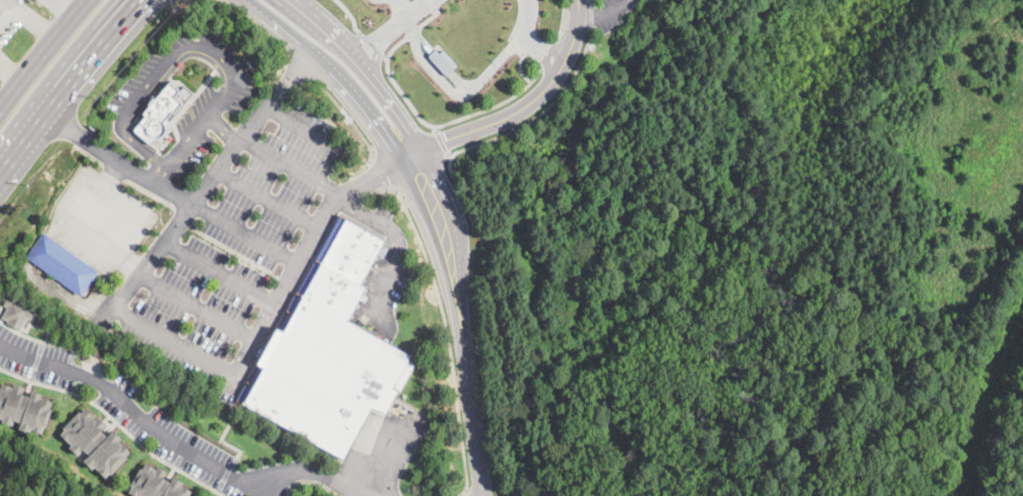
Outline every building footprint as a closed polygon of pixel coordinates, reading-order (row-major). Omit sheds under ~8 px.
[(180,91),(184,86),(193,94),(175,114),(173,112),(167,119),(170,122),(153,141),(137,126),(145,116),(143,114),(171,82),(180,91)] [(385,416),(370,411),(343,458),(238,400),(340,216),(385,241),(360,284),(366,287),(348,320),(411,356),(408,361),(415,364),(385,416)] [(82,296),(26,257),(43,233),(99,272),(82,296)] [(32,319),(27,316),(20,330),(6,322),(8,320),(1,317),(7,306),(4,305),(9,294),(37,309),(32,319)] [(3,418),(0,417),(0,388),(2,382),(14,386),(15,383),(25,387),(23,394),(30,396),(32,391),(43,394),(42,397),(53,401),(51,408),(52,408),(47,426),(45,425),(42,433),(32,429),(32,428),(31,428),(30,432),(19,428),(22,421),(14,419),(12,424),(2,421),(3,418)] [(86,407),(96,417),(99,414),(108,423),(102,430),(107,435),(113,429),(122,437),(119,440),(122,443),(123,442),(131,450),(126,455),(128,457),(112,473),(110,472),(105,477),(95,466),(92,469),(83,460),(89,454),(84,449),(78,455),(69,447),(72,444),(61,433),(66,429),(64,428),(80,411),(82,412),(86,407)] [(193,491),(189,495),(136,495),(129,492),(133,485),(131,484),(141,467),(142,468),(146,462),(156,467),(155,469),(156,469),(158,466),(168,471),(164,477),(170,481),(173,476),(184,482),(182,485),(193,491)]
